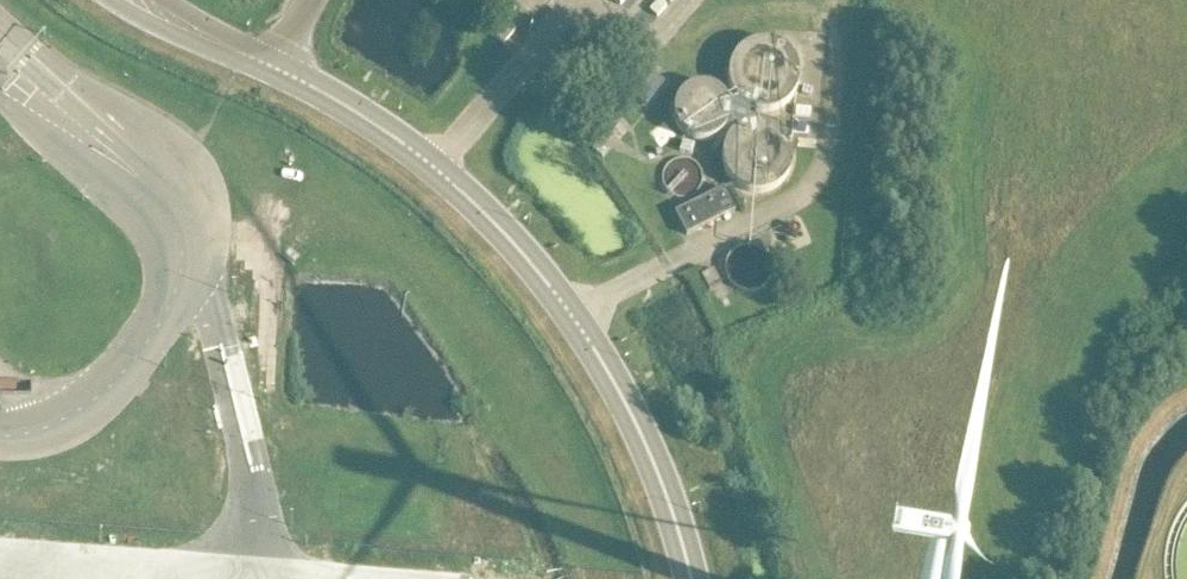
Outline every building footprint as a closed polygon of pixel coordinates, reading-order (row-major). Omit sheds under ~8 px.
[(535,16),(550,0),(517,0),(535,16)] [(506,21),(494,35),(504,44),(516,30),(506,21)] [(726,70),(727,82),(731,92),(739,100),(749,106),(761,108),(772,106),(782,101),(790,92),(795,82),(796,70),(794,59),(787,49),(778,42),(767,38),(755,38),(744,41),(735,48),(728,58),(726,70)] [(653,76),(634,99),(645,108),(664,86),(653,76)] [(687,134),(695,136),(704,136),(712,133),(719,127),(724,119),(726,111),(725,102),(721,93),(714,87),(706,83),(697,82),(688,84),(681,89),(675,96),(672,104),(672,113),(674,122),(680,129),(687,134)] [(796,107),(795,116),(810,117),(811,108),(796,107)] [(723,155),(724,167),(729,177),(737,185),(747,191),(758,193),(770,191),(780,186),(788,177),(793,167),(794,155),(791,144),(785,134),(776,126),(765,123),(753,122),(742,126),(732,133),(726,143),(723,155)] [(795,124),(794,132),(809,133),(809,125),(795,124)] [(682,141),(680,151),(692,154),(694,144),(682,141)] [(667,165),(663,171),(661,178),(662,185),(665,190),(669,195),(675,198),(681,199),(688,198),(693,195),(698,191),(701,185),(702,179),(701,173),(697,167),(692,162),(686,159),(679,159),(672,161),(667,165)] [(724,188),(675,212),(687,235),(735,211),(724,188)] [(714,270),(702,276),(710,292),(722,285),(714,270)] [(1185,514),(1177,531),(1172,550),(1170,569),(1171,578),(1186,578),(1186,512),(1185,514)]
